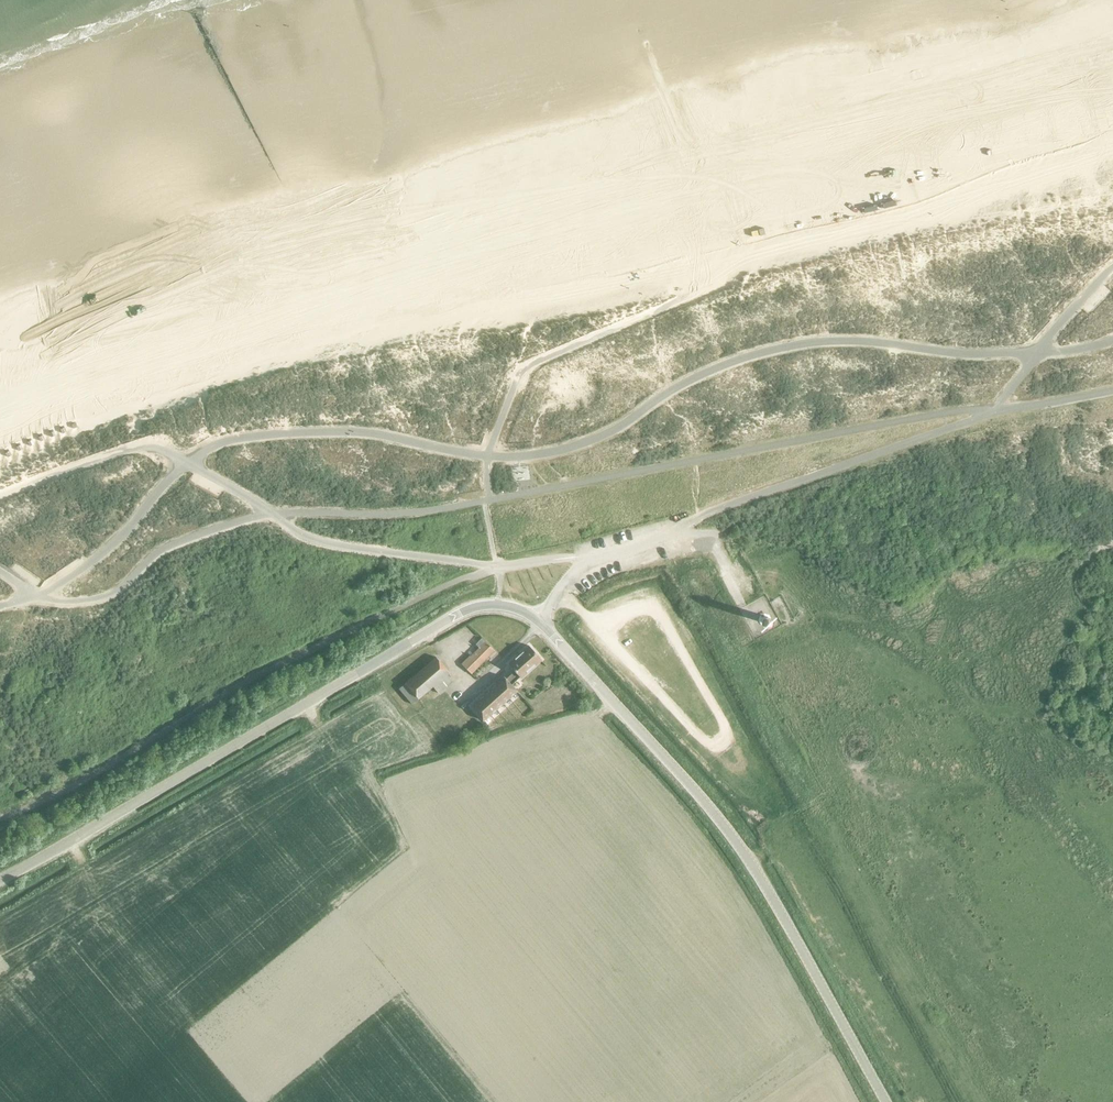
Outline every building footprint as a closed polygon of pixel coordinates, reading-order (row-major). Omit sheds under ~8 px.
[(769,624),(770,620),(767,615),(762,614),(761,612),(758,613),(759,616),(757,621),(760,625),(765,627),(769,624)] [(471,674),(494,651),(481,638),(475,645),(478,648),(469,657),(469,656),(461,664),(471,674)] [(514,671),(505,679),(511,685),(519,677),(520,678),(541,660),(528,646),(508,664),(514,671)] [(438,694),(452,681),(446,675),(449,673),(436,657),(398,689),(411,704),(432,687),(438,694)] [(505,679),(503,677),(497,683),(510,697),(516,692),(511,685),(505,679)] [(510,697),(497,683),(490,689),(503,704),(510,697)] [(503,704),(490,689),(484,695),(497,709),(503,704)] [(497,709),(484,695),(477,701),(490,715),(497,709)] [(490,715),(477,701),(470,706),(483,721),(490,715)]
